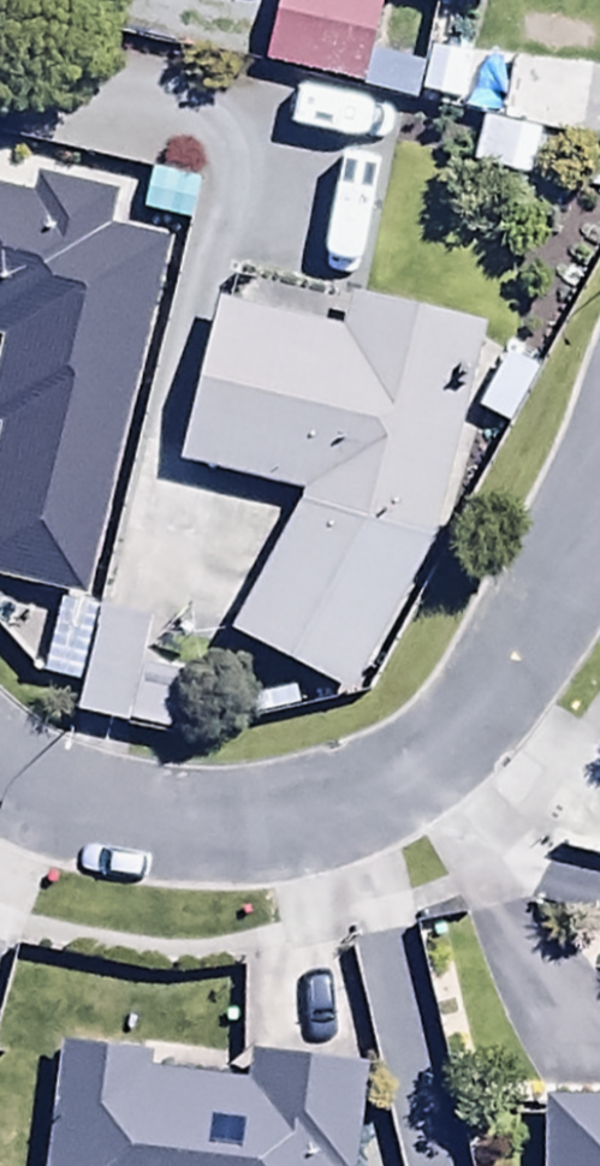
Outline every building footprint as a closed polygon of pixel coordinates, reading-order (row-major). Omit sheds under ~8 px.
[(264,68),(363,84),(377,0),(276,0),(264,68)] [(555,81),(483,63),(472,107),(544,124),(555,81)] [(541,137),(477,117),(463,160),(528,180),(541,137)] [(158,232),(95,218),(101,189),(28,173),(23,197),(0,192),(0,582),(76,599),(158,232)] [(343,331),(210,307),(167,456),(294,493),(223,623),(342,688),(429,530),(467,318),(350,297),(343,331)] [(144,617),(50,601),(38,673),(76,679),(71,706),(127,716),(144,617)] [(39,1165),(352,1165),(367,1062),(248,1044),(243,1077),(146,1063),(147,1051),(58,1038),(39,1165)] [(540,1101),(540,1165),(599,1165),(599,1101),(540,1101)]
